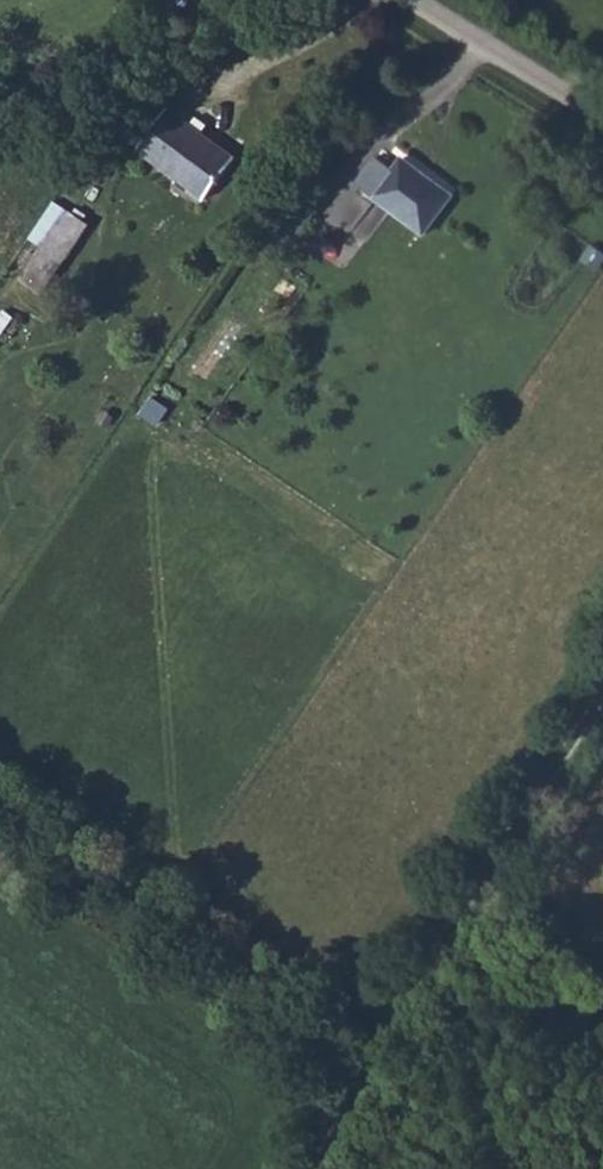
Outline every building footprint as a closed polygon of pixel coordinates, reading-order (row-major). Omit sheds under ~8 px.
[(189,124),(167,108),(137,149),(205,199),(235,158),(201,133),(207,124),(195,116),(189,124)] [(393,171),(376,158),(357,183),(424,233),(452,195),(402,159),(393,171)] [(65,186),(5,259),(16,266),(68,187),(65,186)]
